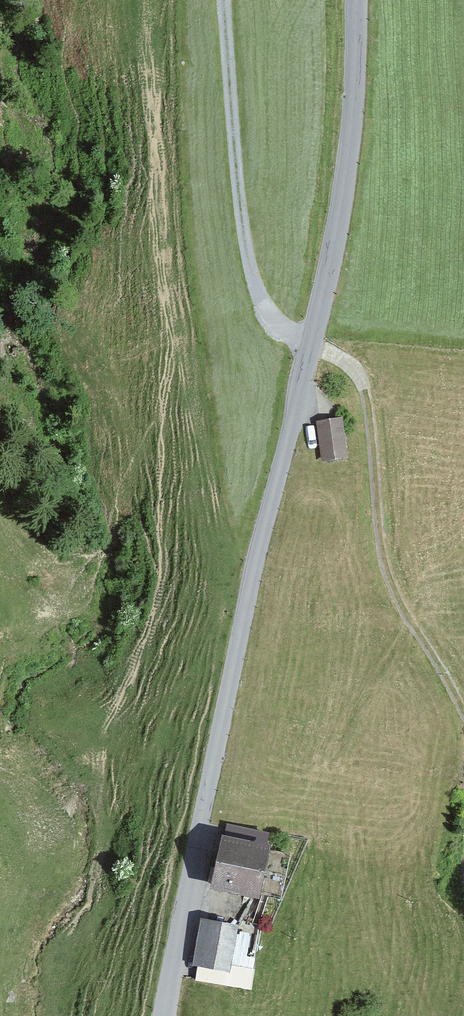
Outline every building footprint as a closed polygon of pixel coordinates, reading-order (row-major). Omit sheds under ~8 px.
[(341,419),(317,421),(322,462),(346,459),(341,419)] [(277,848),(225,837),(214,886),(267,898),(277,848)] [(241,924),(204,918),(196,961),(233,968),(241,924)]
